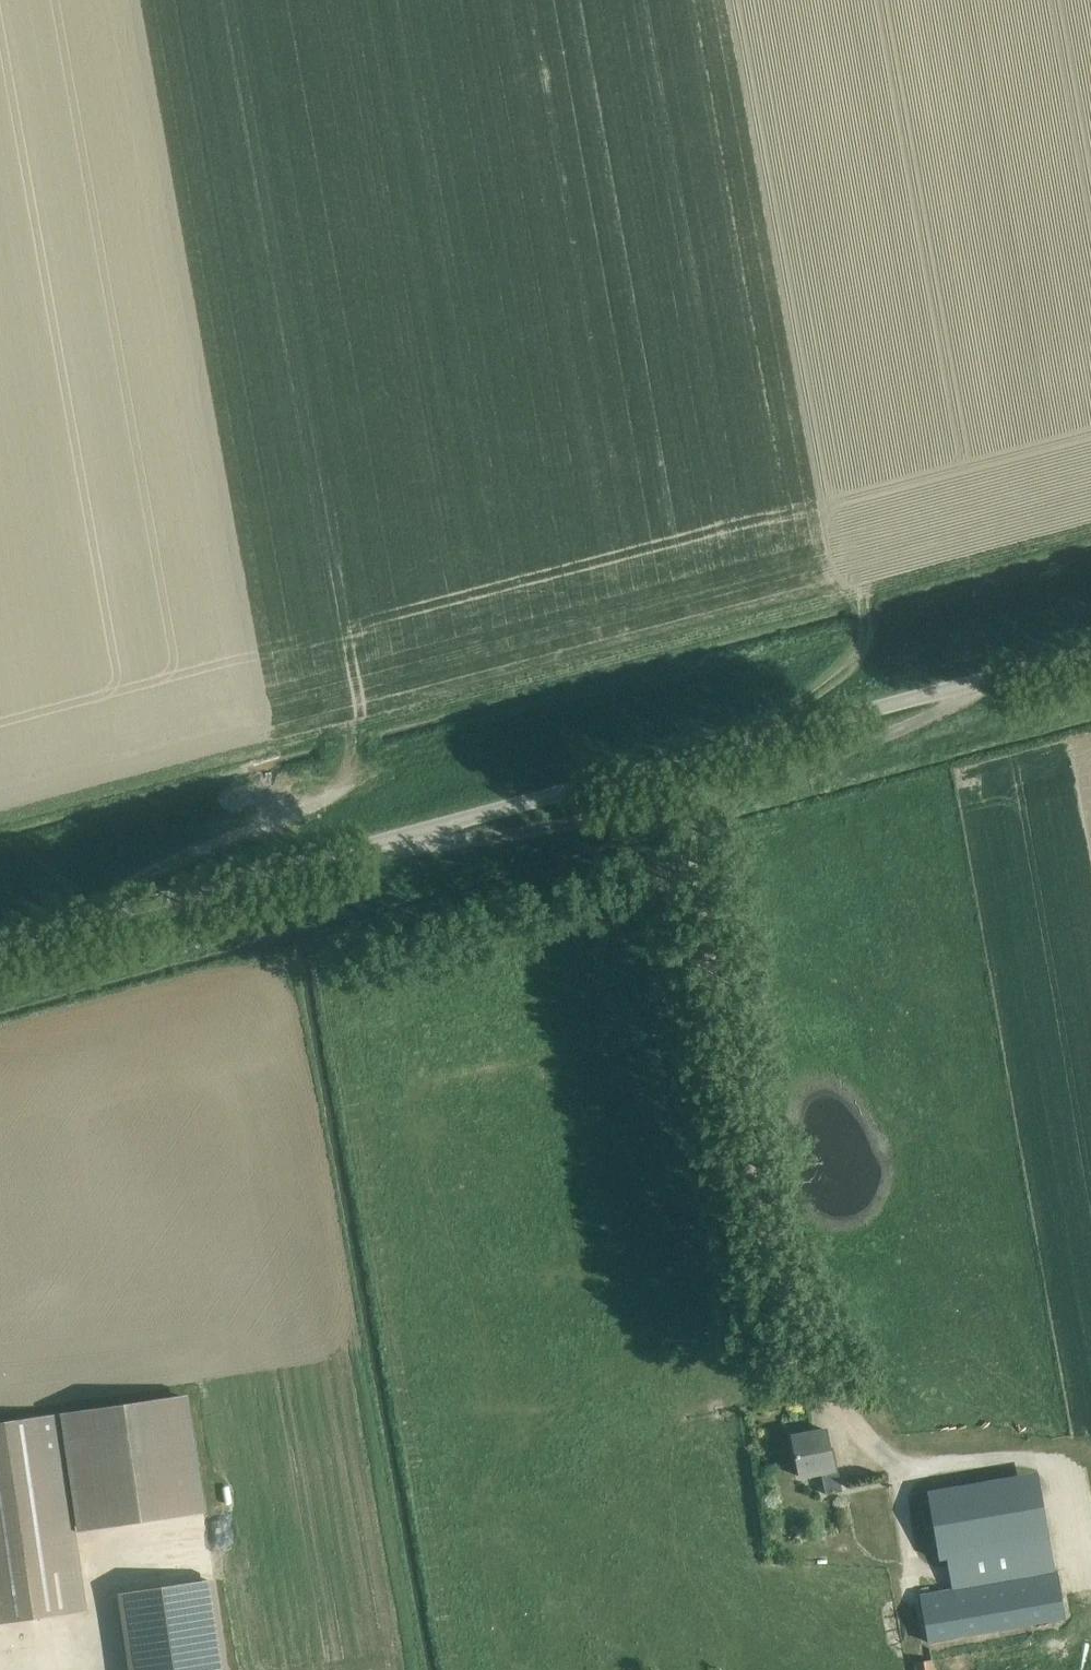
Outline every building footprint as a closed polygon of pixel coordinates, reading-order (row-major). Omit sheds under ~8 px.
[(83,1527),(205,1509),(187,1394),(61,1413),(0,1422),(0,1624),(95,1610),(83,1527)] [(826,1494),(842,1490),(833,1449),(830,1450),(826,1430),(792,1437),(801,1476),(822,1472),(826,1494)] [(1051,1542),(1040,1473),(928,1493),(940,1561),(1051,1542)] [(927,1642),(1065,1618),(1056,1570),(918,1594),(927,1642)] [(120,1595),(131,1669),(226,1669),(213,1581),(120,1595)] [(933,1658),(915,1661),(917,1669),(935,1669),(933,1658)]
